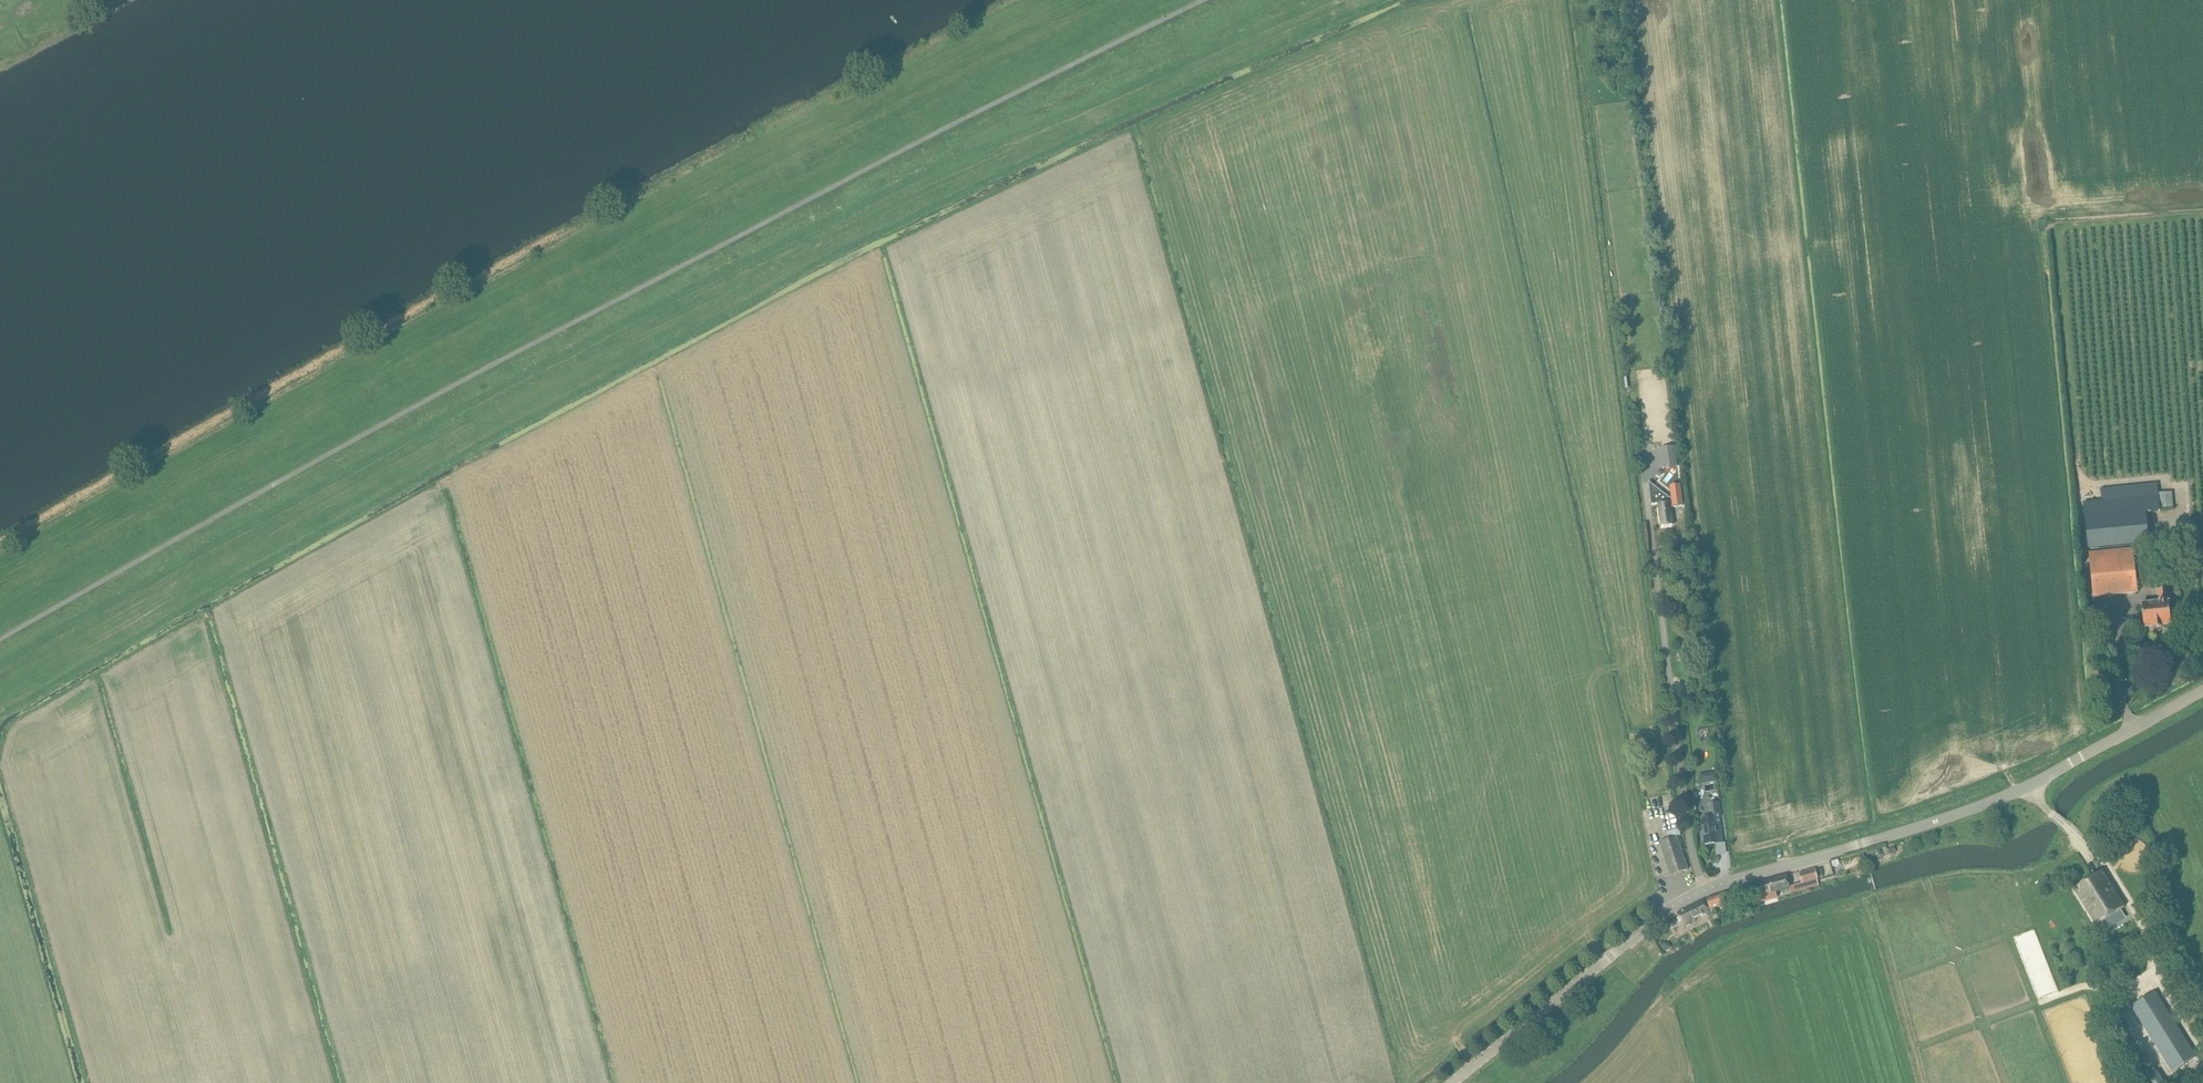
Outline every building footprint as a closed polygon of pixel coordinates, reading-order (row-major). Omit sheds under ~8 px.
[(1678,466),(1676,445),(1662,447),(1664,468),(1678,466)] [(1673,525),(1672,514),(1683,512),(1682,506),(1682,505),(1680,485),(1671,486),(1672,497),(1670,497),(1649,481),(1649,482),(1652,504),(1658,503),(1661,526),(1673,525)] [(2088,549),(2149,543),(2146,512),(2161,510),(2158,483),(2101,489),(2102,501),(2083,502),(2088,549)] [(2088,552),(2092,597),(2136,592),(2132,548),(2088,552)] [(2178,623),(2177,612),(2176,610),(2169,611),(2166,588),(2156,589),(2158,602),(2141,605),(2143,616),(2144,627),(2151,627),(2151,629),(2164,628),(2164,625),(2171,625),(2171,624),(2178,623)] [(1708,728),(1698,729),(1699,737),(1701,736),(1701,738),(1708,738),(1707,736),(1709,735),(1708,728)] [(1716,772),(1708,773),(1709,782),(1714,781),(1717,780),(1716,772)] [(1700,779),(1693,779),(1693,792),(1701,791),(1700,779)] [(1721,816),(1720,802),(1710,803),(1712,818),(1702,819),(1705,845),(1722,842),(1719,817),(1721,816)] [(1668,839),(1660,842),(1671,875),(1688,869),(1677,837),(1681,835),(1679,828),(1665,833),(1668,839)] [(1894,847),(1887,849),(1889,855),(1896,853),(1894,847)] [(1802,882),(1789,886),(1791,893),(1819,886),(1815,869),(1800,873),(1802,882)] [(2125,906),(2108,880),(2102,871),(2074,889),(2097,924),(2102,921),(2108,929),(2124,919),(2118,911),(2125,906)] [(1771,891),(1789,886),(1786,875),(1753,885),(1753,886),(1756,895),(1756,897),(1758,903),(1773,899),(1771,891)] [(1753,886),(1742,889),(1745,900),(1756,897),(1756,895),(1753,886)] [(1707,899),(1710,909),(1738,900),(1734,890),(1707,899)] [(1690,921),(1709,911),(1704,901),(1678,913),(1684,926),(1691,923),(1690,921)] [(1664,942),(1660,945),(1665,951),(1671,947),(1668,943),(1664,942)] [(2156,991),(2133,1006),(2175,1071),(2198,1056),(2156,991)]
